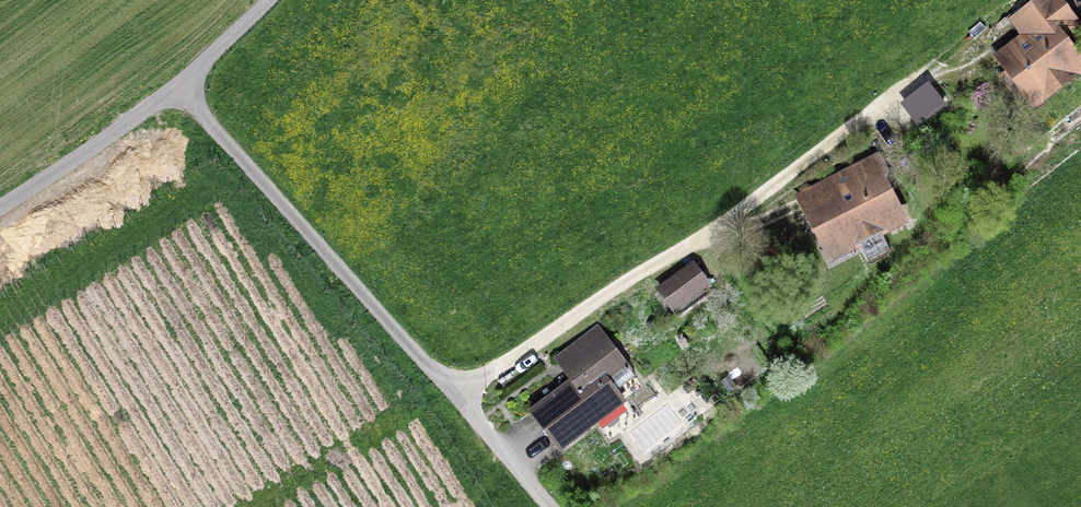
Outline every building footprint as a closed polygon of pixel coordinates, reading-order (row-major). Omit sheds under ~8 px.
[(1008,19),(1021,36),(991,59),(1001,71),(996,74),(1011,93),(1015,89),(1034,113),(1080,77),(1080,57),(1070,43),(1080,34),(1080,23),(1063,0),(1033,0),(1008,19)] [(947,106),(929,83),(900,106),(918,129),(947,106)] [(883,240),(908,228),(892,195),(903,190),(887,154),(794,196),(828,268),(861,253),(858,246),(881,235),(883,240)] [(711,286),(693,261),(655,289),(673,314),(711,286)] [(552,360),(569,381),(527,413),(560,455),(598,426),(607,438),(633,418),(623,406),(627,403),(618,391),(636,377),(631,372),(633,370),(598,325),(552,360)] [(728,393),(737,386),(729,375),(720,382),(728,393)]
